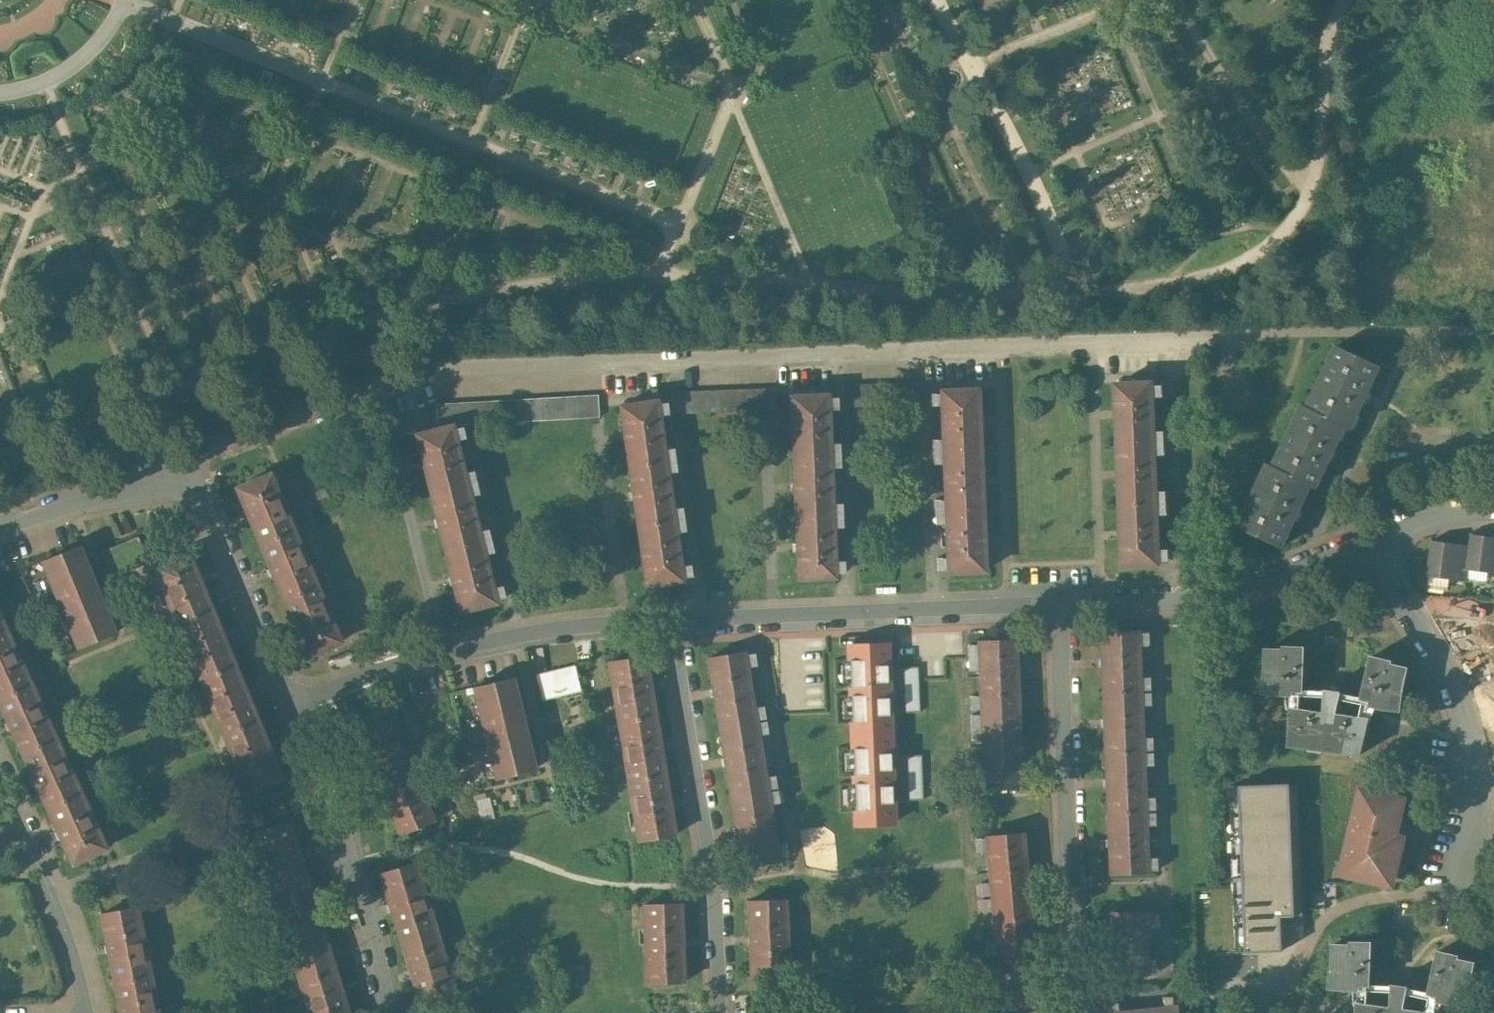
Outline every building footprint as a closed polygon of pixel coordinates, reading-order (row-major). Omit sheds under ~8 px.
[(1272,466),(1266,463),(1237,526),(1281,547),(1296,516),(1310,485),(1315,488),(1330,457),(1345,426),(1350,429),(1365,398),(1380,367),(1336,346),(1306,407),(1301,405),(1272,466)] [(1153,371),(1112,373),(1115,433),(1155,431),(1153,371)] [(975,376),(934,378),(937,438),(977,436),(975,376)] [(825,382),(784,384),(787,444),(827,442),(825,382)] [(923,383),(843,386),(844,408),(923,405),(923,383)] [(654,389),(614,395),(623,455),(663,449),(654,389)] [(775,389),(672,393),(673,416),(776,411),(775,389)] [(598,391),(433,401),(435,423),(599,413),(598,391)] [(453,427),(413,436),(426,492),(466,482),(453,427)] [(1155,431),(1115,433),(1118,493),(1158,491),(1155,431)] [(977,436),(937,438),(940,498),(980,496),(977,436)] [(827,442),(787,444),(790,504),(830,502),(827,442)] [(663,449),(623,455),(632,515),(672,508),(663,449)] [(339,642),(270,475),(237,489),(248,516),(271,572),(295,628),(306,655),(339,642)] [(466,482),(426,492),(440,547),(480,537),(466,482)] [(1158,492),(1118,494),(1121,555),(1161,553),(1158,492)] [(980,497),(940,499),(943,560),(983,558),(980,497)] [(830,503),(790,505),(793,566),(834,564),(830,503)] [(672,509),(632,516),(642,575),(682,569),(672,509)] [(1471,534),(1470,546),(1467,570),(1468,570),(1493,573),(1493,570),(1493,537),(1471,534)] [(138,537),(101,552),(111,577),(148,562),(138,537)] [(480,537),(440,547),(454,601),(494,592),(480,537)] [(1459,544),(1432,540),(1427,576),(1454,580),(1459,544)] [(1470,546),(1459,544),(1454,580),(1467,581),(1468,570),(1467,570),(1470,546)] [(114,633),(78,546),(42,561),(78,648),(114,633)] [(200,581),(188,553),(154,567),(247,791),(280,777),(269,749),(246,693),(223,637),(200,581)] [(1431,596),(1430,613),(1493,616),(1493,598),(1431,596)] [(0,618),(0,705),(10,726),(35,781),(60,836),(72,863),(105,848),(0,618)] [(1136,634),(1100,635),(1101,665),(1103,725),(1105,784),(1107,814),(1144,812),(1136,634)] [(1014,640),(978,642),(984,783),(1019,782),(1018,746),(1015,676),(1014,640)] [(1284,650),(1265,649),(1265,651),(1266,651),(1265,675),(1262,691),(1264,692),(1265,690),(1283,692),(1282,695),(1291,695),(1292,689),(1302,690),(1303,650),(1305,650),(1305,648),(1284,647),(1284,650)] [(887,648),(846,650),(851,729),(890,728),(887,648)] [(743,652),(707,660),(713,694),(725,763),(736,832),(742,866),(778,860),(743,652)] [(650,686),(645,657),(608,662),(638,841),(674,835),(669,805),(659,746),(650,686)] [(1390,665),(1372,658),(1371,660),(1372,660),(1363,698),(1372,701),(1371,706),(1380,708),(1380,706),(1397,709),(1397,711),(1399,711),(1401,695),(1399,695),(1406,670),(1407,670),(1408,669),(1391,662),(1390,665)] [(575,665),(536,675),(542,701),(581,691),(575,665)] [(907,710),(921,709),(919,666),(905,667),(907,710)] [(512,678),(474,687),(496,779),(534,770),(512,678)] [(1340,692),(1325,690),(1324,705),(1323,713),(1335,714),(1337,707),(1340,692)] [(1323,713),(1291,708),(1290,745),(1291,745),(1292,743),(1323,747),(1323,750),(1327,750),(1327,748),(1358,752),(1357,755),(1359,755),(1368,719),(1335,714),(1323,713)] [(432,821),(386,709),(352,723),(363,751),(387,807),(398,835),(432,821)] [(892,790),(890,728),(851,729),(853,791),(892,790)] [(911,797),(925,796),(923,754),(908,755),(911,797)] [(1299,782),(1229,785),(1236,954),(1283,952),(1282,916),(1304,915),(1299,782)] [(1361,788),(1344,863),(1350,864),(1348,875),(1387,884),(1390,873),(1396,875),(1404,837),(1396,835),(1401,817),(1395,815),(1399,797),(1361,788)] [(1144,812),(1107,814),(1109,876),(1147,875),(1144,812)] [(308,890),(287,824),(252,834),(272,901),(308,890)] [(1022,835),(985,839),(997,958),(1033,954),(1030,925),(1025,865),(1022,835)] [(415,864),(381,874),(391,908),(410,976),(420,1009),(455,999),(415,864)] [(308,890),(272,901),(307,1012),(344,1012),(338,991),(318,924),(308,890)] [(784,900),(747,902),(750,980),(787,979),(784,900)] [(680,905),(643,906),(646,984),(682,982),(680,905)] [(102,913),(109,948),(121,1012),(156,1012),(136,907),(102,913)] [(1147,914),(1110,913),(1110,976),(1147,976),(1147,914)] [(1371,942),(1351,942),(1351,945),(1333,945),(1333,946),(1334,946),(1334,971),(1332,971),(1330,987),(1332,987),(1332,986),(1351,987),(1351,988),(1360,989),(1360,984),(1369,985),(1370,945),(1371,945),(1371,942)] [(1456,954),(1437,950),(1437,952),(1438,953),(1429,992),(1439,994),(1438,1000),(1447,1002),(1447,1000),(1465,1002),(1465,1005),(1467,1005),(1469,987),(1467,987),(1473,963),(1475,964),(1475,962),(1456,958),(1456,954)] [(1408,986),(1392,984),(1393,996),(1392,1006),(1405,1008),(1408,986)] [(1359,1002),(1359,1012),(1435,1012),(1405,1008),(1392,1006),(1359,1002)]
